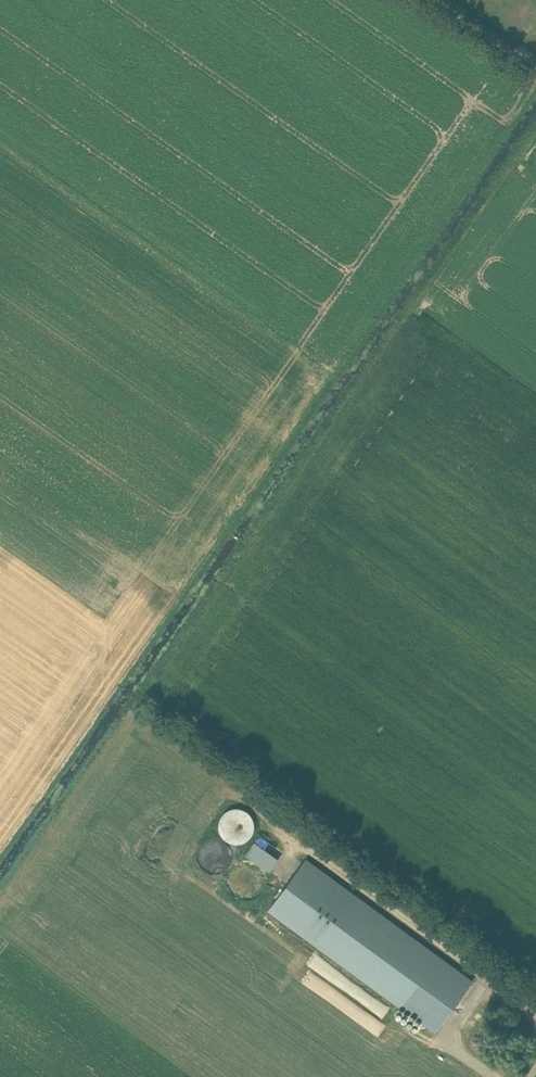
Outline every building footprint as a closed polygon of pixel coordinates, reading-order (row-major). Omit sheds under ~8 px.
[(235,808),(230,809),(226,811),(223,815),(220,820),(220,825),(220,830),(223,835),(226,839),(231,841),(236,842),(241,842),(246,840),(250,836),(253,832),(254,827),(254,822),(252,817),(249,813),(245,810),(240,808),(235,808)] [(284,854),(258,837),(247,854),(273,871),(284,854)] [(213,838),(208,840),(203,842),(200,846),(198,851),(197,856),(198,861),(200,866),(204,870),(209,873),(214,874),(219,874),(224,872),(228,868),(231,864),(233,858),(233,853),(231,848),(228,843),(224,840),(219,838),(213,838)] [(473,980),(306,858),(268,910),(435,1032),(473,980)] [(236,866),(233,870),(230,875),(230,880),(231,885),(233,890),(237,894),(241,897),(247,898),(252,897),(257,895),(261,892),(264,887),(265,882),(265,877),(263,871),(260,867),(256,864),(251,862),(246,862),(241,863),(236,866)]
